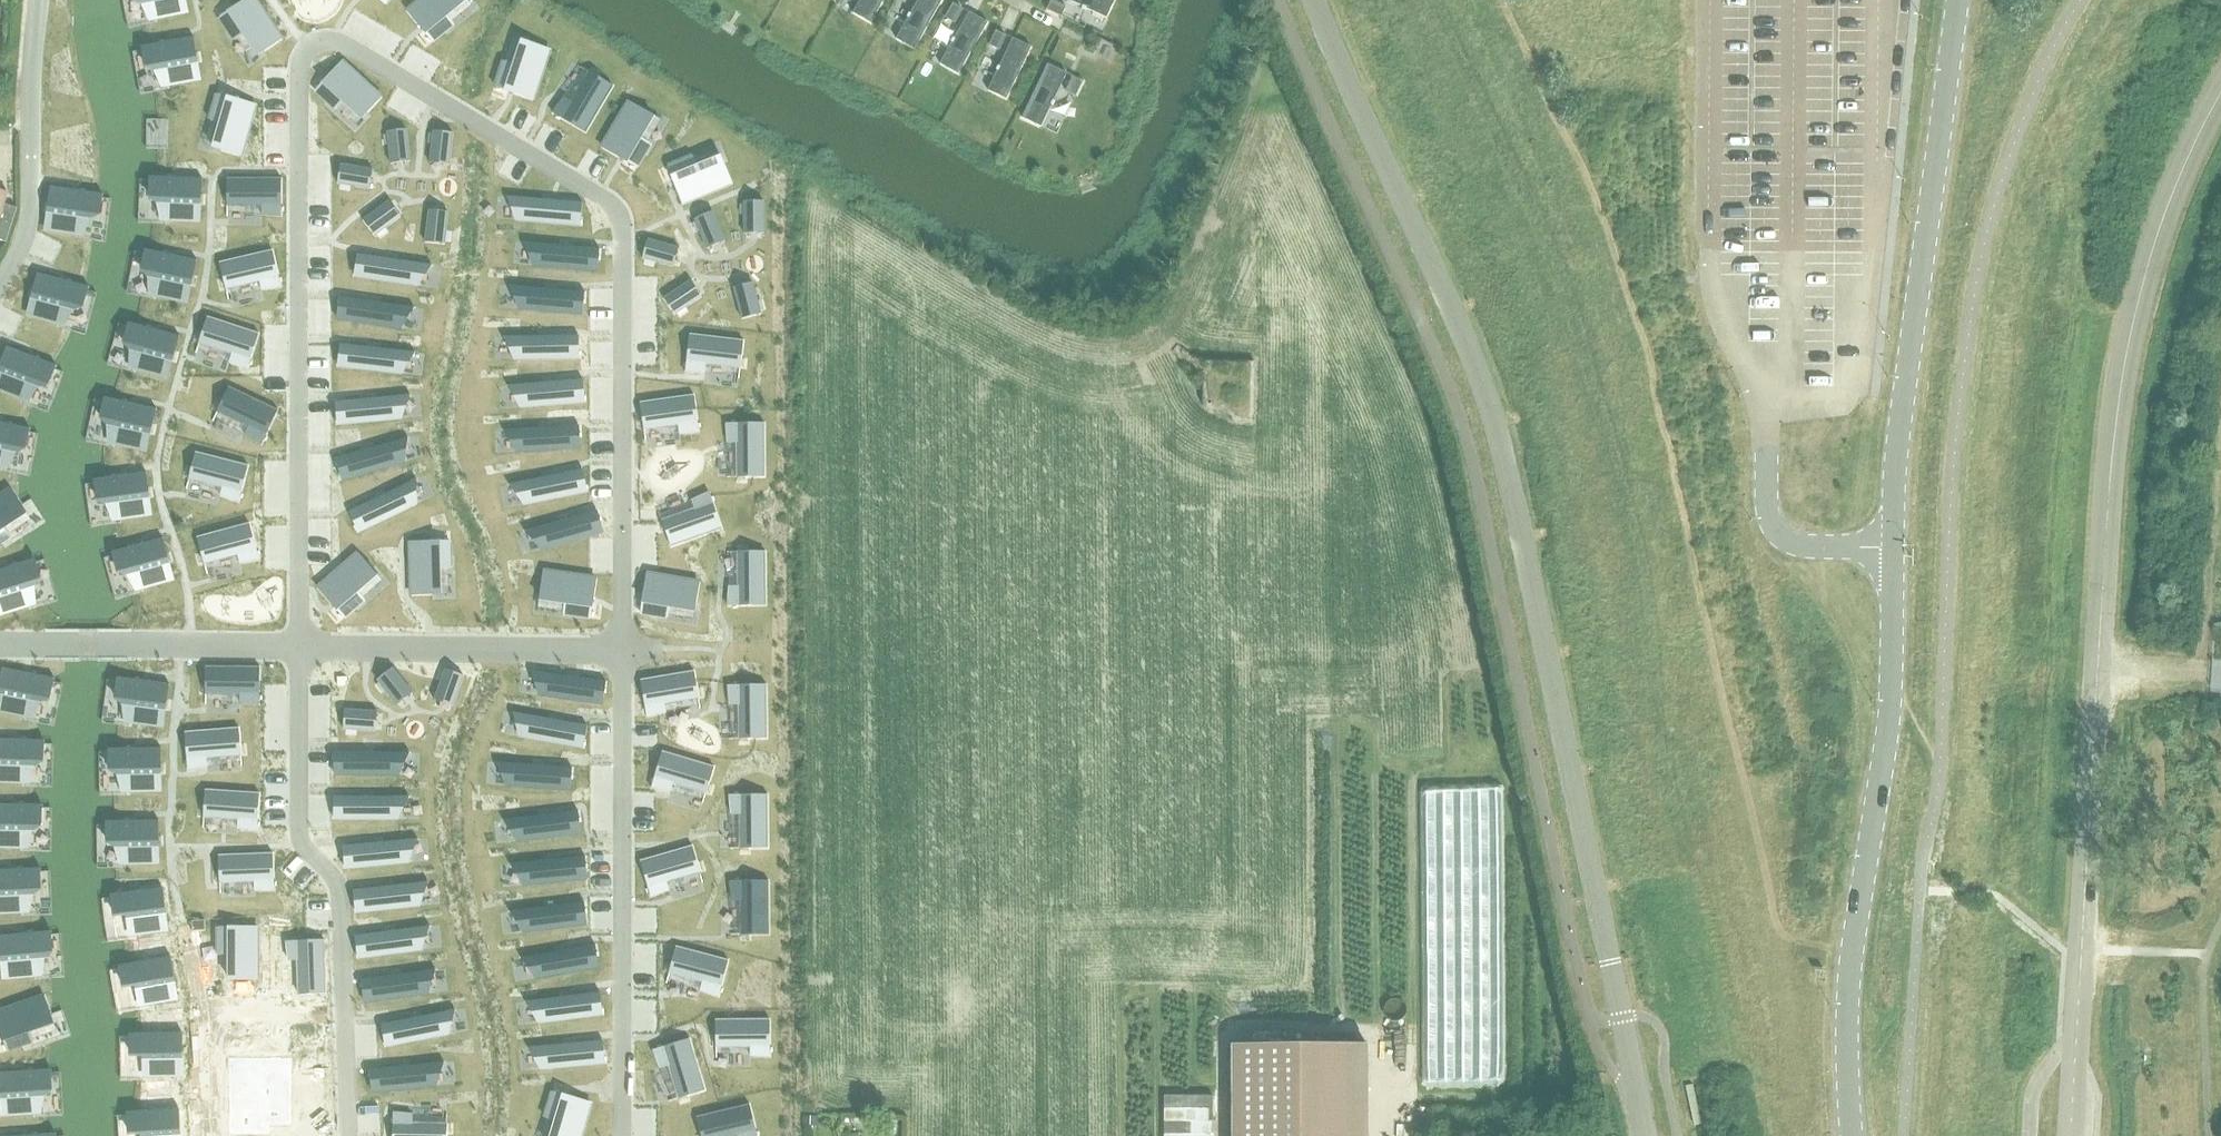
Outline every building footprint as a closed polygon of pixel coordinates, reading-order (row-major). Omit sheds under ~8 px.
[(151,18),(186,11),(184,0),(147,0),(151,18)] [(216,17),(232,41),(241,35),(255,56),(279,39),(253,0),(242,0),(216,17)] [(404,10),(430,41),(452,22),(445,14),(462,0),(416,0),(404,10)] [(883,0),(859,0),(852,13),(870,23),(883,0)] [(941,0),(917,0),(910,13),(908,13),(906,16),(907,17),(895,39),(913,49),(941,0)] [(1065,6),(1052,0),(1051,0),(1047,9),(1060,16),(1065,6)] [(1081,6),(1081,8),(1085,9),(1085,8),(1105,18),(1114,0),(1068,0),(1081,6)] [(954,23),(962,10),(952,4),(945,18),(954,23)] [(957,74),(987,22),(968,12),(953,38),(952,38),(950,41),(951,42),(939,64),(957,74)] [(998,50),(1005,36),(995,31),(989,45),(998,50)] [(192,36),(144,45),(148,67),(161,64),(164,84),(199,78),(192,36)] [(1005,99),(1030,47),(1012,38),(998,66),(997,66),(995,69),(997,70),(987,90),(1005,99)] [(502,59),(493,86),(531,99),(548,48),(520,39),(513,62),(502,59)] [(340,61),(313,91),(334,110),(342,102),(360,119),(379,97),(340,61)] [(1053,100),(1066,73),(1047,64),(1021,118),(1040,127),(1051,104),(1052,105),(1054,101),(1053,100)] [(561,97),(551,112),(583,131),(610,85),(587,71),(569,102),(561,97)] [(1075,95),(1081,81),(1071,77),(1065,90),(1075,95)] [(215,92),(207,120),(218,123),(211,147),(238,155),(253,104),(215,92)] [(626,100),(599,146),(634,166),(649,141),(639,136),(651,115),(626,100)] [(406,129),(388,131),(390,157),(409,155),(406,129)] [(433,130),(430,157),(449,159),(452,132),(433,130)] [(690,154),(664,165),(679,202),(728,182),(717,155),(695,164),(690,154)] [(339,164),(336,183),(362,187),(365,169),(339,164)] [(200,176),(151,175),(150,198),(164,198),(163,218),(199,219),(200,176)] [(280,177),(226,177),(226,204),(262,204),(262,213),(280,215),(280,177)] [(50,186),(45,228),(80,233),(83,213),(96,215),(99,193),(50,186)] [(6,242),(17,208),(3,204),(7,192),(0,190),(0,240),(6,242)] [(516,198),(515,220),(579,225),(581,203),(516,198)] [(762,200),(743,200),(743,227),(762,227),(762,200)] [(383,203),(362,219),(373,235),(394,219),(383,203)] [(711,211),(694,218),(704,243),(721,236),(711,211)] [(427,215),(425,242),(443,244),(446,217),(427,215)] [(645,238),(640,256),(666,263),(671,245),(645,238)] [(534,244),(533,266),(597,272),(599,249),(534,244)] [(148,249),(143,271),(156,274),(152,293),(187,301),(196,259),(148,249)] [(271,250),(218,262),(224,288),(259,280),(261,289),(279,287),(271,250)] [(357,254),(353,276),(417,286),(421,264),(357,254)] [(35,273),(25,314),(59,323),(64,303),(77,307),(83,285),(35,273)] [(684,283),(662,299),(673,314),(695,299),(684,283)] [(752,287),(734,292),(741,318),(759,313),(752,287)] [(519,288),(518,310),(582,315),(584,293),(519,288)] [(339,296),(336,318),(400,328),(403,306),(339,296)] [(206,316),(197,341),(231,352),(228,361),(245,368),(257,333),(206,316)] [(130,321),(124,343),(137,346),(132,366),(166,375),(177,334),(130,321)] [(689,333),(684,371),(702,371),(703,362),(738,366),(742,340),(689,333)] [(578,337),(514,338),(514,360),(579,359),(578,337)] [(339,344),(337,366),(401,373),(403,351),(339,344)] [(0,362),(0,392),(24,401),(31,382),(43,386),(51,366),(5,349),(0,362)] [(583,381),(518,386),(520,408),(584,403),(583,381)] [(229,386),(217,409),(248,425),(244,434),(259,443),(276,410),(229,386)] [(693,394),(640,402),(644,428),(679,423),(680,433),(698,432),(693,394)] [(399,395),(334,401),(336,424),(401,418),(399,395)] [(105,397),(100,419),(113,421),(109,441),(143,449),(152,407),(105,397)] [(762,422),(724,422),(726,440),(735,440),(735,476),(762,476),(762,422)] [(4,467),(8,447),(21,450),(25,428),(0,423),(0,466),(4,467)] [(578,427),(514,430),(515,453),(580,449),(578,427)] [(397,440),(335,458),(341,479),(403,462),(397,440)] [(194,452),(188,478),(222,486),(220,496),(237,501),(246,465),(194,452)] [(582,470),(519,483),(524,505),(587,492),(582,470)] [(142,471),(93,478),(96,500),(110,498),(112,518),(148,513),(142,471)] [(405,483),(346,511),(356,531),(414,503),(405,483)] [(0,492),(0,539),(8,534),(2,525),(23,512),(7,487),(0,492)] [(695,509),(662,521),(671,546),(721,528),(708,492),(692,500),(695,509)] [(597,512),(535,529),(541,551),(603,533),(597,512)] [(248,523),(197,536),(204,562),(238,553),(241,562),(258,559),(248,523)] [(162,537),(114,550),(120,571),(133,568),(138,587),(172,578),(162,537)] [(449,540),(408,541),(410,595),(439,594),(438,570),(449,569),(449,540)] [(727,587),(726,605),(764,604),(763,551),(737,551),(737,587),(727,587)] [(355,552),(315,587),(341,617),(363,598),(355,590),(374,574),(355,552)] [(0,567),(0,612),(30,602),(23,583),(36,579),(30,558),(0,567)] [(543,570),(539,599),(563,602),(562,613),(590,617),(596,577),(543,570)] [(645,571),(638,610),(667,615),(668,604),(693,608),(698,580),(645,571)] [(258,666),(204,666),(204,693),(240,693),(240,703),(258,704),(258,666)] [(0,681),(0,709),(29,715),(33,695),(47,698),(51,676),(3,667),(0,681)] [(390,668),(375,679),(391,701),(406,689),(390,668)] [(444,669),(435,694),(453,701),(462,676),(444,669)] [(692,670),(640,679),(646,717),(663,712),(662,703),(697,697),(692,670)] [(541,672),(538,695),(602,703),(605,681),(541,672)] [(115,676),(113,698),(126,700),(124,719),(159,724),(164,682),(115,676)] [(764,684),(726,685),(728,703),(738,702),(739,738),(765,737),(764,684)] [(343,709),(342,728),(369,729),(370,710),(343,709)] [(523,715),(519,736),(583,748),(587,726),(523,715)] [(237,728),(184,731),(187,769),(204,766),(204,757),(239,754),(237,728)] [(26,780),(27,759),(39,760),(40,739),(0,737),(0,779),(26,780)] [(157,746),(108,747),(108,769),(121,769),(121,789),(157,789),(157,746)] [(661,751),(650,787),(668,791),(671,782),(705,792),(712,766),(661,751)] [(397,755),(333,755),(333,777),(397,777),(397,755)] [(507,763),(505,786),(570,790),(571,768),(507,763)] [(204,789),(203,816),(238,818),(238,828),(255,831),(258,793),(204,789)] [(766,794),(728,794),(730,812),(740,812),(740,848),(767,847),(766,794)] [(397,798),(332,798),(332,820),(397,820),(397,798)] [(0,802),(0,844),(24,845),(24,825),(38,825),(38,802),(0,802)] [(577,811),(513,819),(515,841),(579,833),(577,811)] [(154,818),(105,819),(105,841),(119,841),(119,861),(154,861),(154,818)] [(405,841),(341,847),(343,869),(407,863),(405,841)] [(692,845),(640,860),(651,896),(668,890),(665,881),(699,871),(692,845)] [(271,853),(217,854),(218,881),(254,880),(254,890),(272,891),(271,853)] [(584,857),(520,863),(522,886),(586,880),(584,857)] [(0,868),(0,910),(24,909),(23,889),(37,888),(35,866),(0,868)] [(767,880),(729,881),(731,899),(741,898),(741,934),(768,934),(767,880)] [(416,885),(352,891),(354,913),(418,907),(416,885)] [(127,890),(109,892),(110,898),(112,915),(125,913),(128,933),(133,932),(163,928),(157,886),(127,890)] [(583,903),(519,911),(522,933),(586,925),(583,903)] [(254,925),(214,926),(214,954),(225,954),(226,979),(255,979),(254,925)] [(0,933),(0,964),(1,975),(36,973),(35,953),(48,952),(46,930),(0,933)] [(418,930),(354,938),(357,960),(421,952),(418,930)] [(323,939),(286,940),(288,958),(297,958),(299,993),(326,992),(323,939)] [(594,946),(530,957),(534,979),(598,968),(594,946)] [(675,946),(668,971),(703,981),(700,990),(717,996),(727,960),(675,946)] [(137,960),(117,964),(118,969),(121,986),(134,983),(138,1003),(145,1002),(173,997),(166,955),(137,960)] [(424,973),(360,981),(363,1004),(427,995),(424,973)] [(0,1009),(0,1038),(4,1050),(31,1040),(28,1030),(51,1021),(41,994),(0,1009)] [(599,994),(535,1002),(537,1024),(602,1016),(599,994)] [(444,1014),(380,1026),(385,1048),(448,1036),(444,1014)] [(768,1019),(715,1019),(715,1046),(751,1045),(751,1055),(768,1056),(768,1019)] [(148,1030),(128,1031),(128,1036),(129,1053),(142,1053),(142,1073),(146,1073),(178,1072),(177,1030),(148,1030)] [(689,1039),(652,1049),(659,1066),(668,1063),(678,1097),(704,1090),(689,1039)] [(602,1042),(537,1048),(539,1070),(604,1064),(602,1042)] [(1367,1044),(1232,1045),(1232,1135),(1367,1135),(1367,1044)] [(282,1058),(228,1058),(228,1088),(228,1133),(268,1133),(268,1124),(290,1124),(290,1058),(282,1058)] [(432,1064),(368,1070),(370,1092),(434,1086),(432,1064)] [(0,1071),(0,1097),(1,1113),(37,1111),(35,1091),(49,1090),(47,1068),(0,1071)] [(544,1119),(554,1122),(550,1135),(580,1135),(591,1103),(552,1091),(544,1119)] [(697,1117),(701,1135),(732,1135),(738,1135),(756,1135),(749,1105),(697,1117)] [(126,1110),(126,1116),(127,1132),(140,1132),(140,1135),(176,1135),(175,1107),(144,1109),(126,1110)] [(392,1112),(392,1135),(445,1135),(445,1124),(410,1124),(410,1114),(392,1112)] [(1509,1114),(1494,1117),(1496,1127),(1510,1124),(1509,1114)] [(803,1117),(803,1127),(808,1127),(817,1127),(818,1117),(809,1117),(803,1117)]
